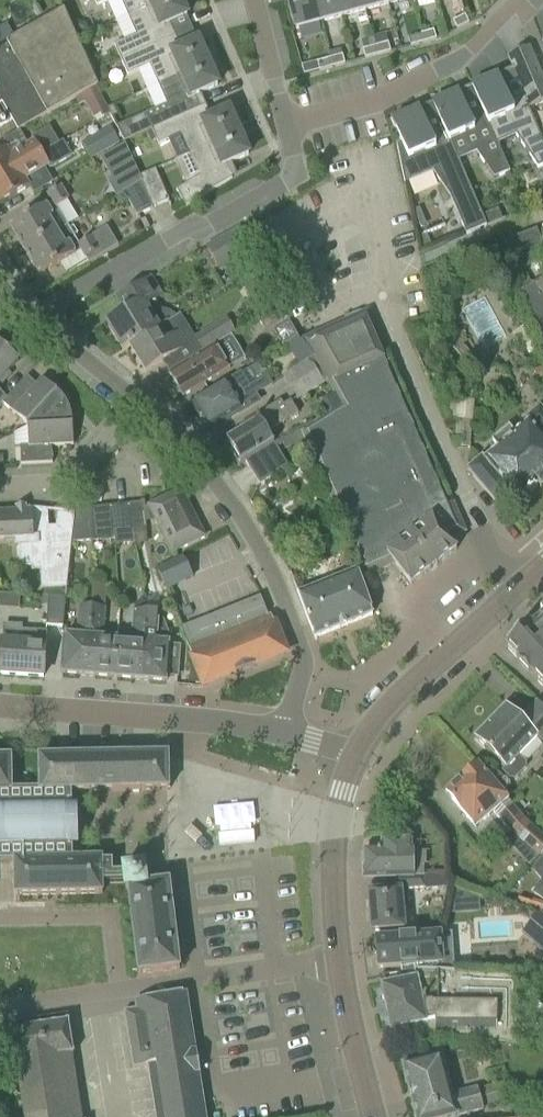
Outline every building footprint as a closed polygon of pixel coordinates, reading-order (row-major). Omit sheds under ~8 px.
[(121,60),(169,39),(164,26),(187,16),(181,2),(182,2),(181,0),(163,0),(128,16),(136,35),(114,45),(121,60)] [(128,16),(163,0),(121,0),(128,16)] [(313,0),(288,0),(296,29),(319,22),(313,0)] [(319,22),(342,16),(338,0),(313,0),(319,22)] [(342,16),(365,10),(363,0),(338,0),(342,16)] [(365,10),(388,4),(387,0),(363,0),(365,10)] [(82,94),(96,87),(98,85),(64,9),(6,41),(8,45),(0,49),(0,126),(12,120),(18,130),(82,94)] [(453,21),(457,29),(469,23),(465,15),(453,21)] [(421,34),(423,42),(436,39),(434,30),(421,34)] [(408,37),(411,46),(423,42),(421,34),(408,37)] [(175,51),(169,39),(121,60),(128,75),(149,66),(158,85),(213,61),(209,51),(204,54),(198,41),(175,51)] [(375,46),(378,55),(390,51),(388,43),(375,46)] [(362,50),(365,58),(378,55),(375,46),(362,50)] [(542,102),(542,81),(529,48),(508,57),(530,108),(542,102)] [(330,58),(332,67),(345,64),(342,55),(330,58)] [(317,62),(319,70),(332,67),(330,58),(317,62)] [(145,114),(151,130),(200,108),(195,96),(218,86),(212,73),(217,70),(213,61),(158,85),(166,105),(145,114)] [(523,96),(508,103),(497,76),(472,86),(472,88),(473,88),(483,111),(496,142),(515,133),(539,167),(542,165),(542,146),(523,96)] [(96,87),(82,94),(94,116),(108,109),(96,87)] [(444,129),(457,160),(477,152),(494,178),(509,171),(496,142),(484,112),(483,111),(468,118),(458,94),(459,94),(458,92),(432,103),(433,105),(443,129),(444,129)] [(180,135),(189,155),(240,132),(236,123),(235,124),(229,110),(205,121),(200,108),(151,130),(158,145),(180,135)] [(469,187),(457,160),(444,129),(443,129),(430,135),(420,111),(420,110),(419,109),(392,121),(395,129),(396,129),(402,143),(397,145),(405,184),(434,171),(450,195),(469,187)] [(130,121),(116,127),(124,142),(137,136),(130,121)] [(109,128),(83,143),(91,158),(117,143),(109,128)] [(42,153),(41,151),(58,141),(52,131),(11,155),(6,148),(0,151),(0,178),(42,153)] [(244,141),(240,132),(189,155),(198,177),(176,190),(186,206),(232,179),(225,165),(248,155),(242,141),(244,141)] [(126,144),(100,158),(112,178),(134,165),(126,144)] [(42,153),(0,178),(0,204),(30,186),(25,178),(48,164),(42,153)] [(156,169),(139,176),(142,182),(152,207),(153,207),(169,200),(167,196),(156,169)] [(142,182),(123,192),(137,216),(153,208),(152,207),(142,182)] [(25,251),(57,232),(68,225),(57,207),(69,200),(61,186),(47,195),(52,202),(10,227),(25,251)] [(460,219),(467,233),(486,225),(479,210),(460,219)] [(91,237),(91,238),(79,245),(75,238),(78,233),(74,226),(68,225),(57,232),(25,251),(39,276),(81,251),(88,263),(118,245),(107,228),(91,237)] [(536,225),(513,234),(526,268),(542,262),(542,244),(536,225)] [(207,246),(207,247),(220,270),(251,253),(237,229),(207,246)] [(122,349),(129,345),(158,327),(166,322),(151,296),(159,291),(151,278),(117,299),(118,300),(122,297),(129,309),(106,324),(122,349)] [(542,278),(522,290),(542,341),(542,279),(542,278)] [(280,306),(259,319),(267,333),(289,320),(280,306)] [(195,337),(203,350),(234,332),(225,318),(195,337)] [(302,431),(306,440),(361,569),(364,568),(367,575),(394,563),(411,585),(456,550),(444,534),(457,529),(366,318),(307,344),(341,405),(301,430),(302,431)] [(167,322),(166,322),(158,327),(129,345),(130,346),(146,372),(187,346),(171,320),(167,322)] [(181,394),(183,397),(246,359),(231,335),(168,373),(174,383),(171,386),(176,395),(181,394)] [(11,374),(8,372),(19,360),(0,343),(0,386),(11,374)] [(290,387),(315,371),(308,359),(283,375),(290,387)] [(297,398),(323,383),(315,371),(290,387),(297,398)] [(259,401),(256,395),(273,385),(267,375),(250,386),(243,373),(225,384),(194,402),(196,405),(193,407),(200,418),(203,416),(209,427),(225,417),(227,420),(259,401)] [(26,425),(27,427),(68,407),(66,404),(64,401),(62,398),(59,395),(42,379),(19,405),(9,396),(7,398),(3,404),(26,425)] [(469,448),(471,421),(474,391),(461,389),(457,420),(456,447),(469,448)] [(241,463),(245,461),(274,442),(268,432),(299,413),(291,401),(283,405),(281,402),(241,427),(243,430),(226,440),(241,463)] [(498,505),(512,493),(519,501),(522,499),(523,500),(525,498),(534,489),(535,490),(537,488),(536,487),(538,485),(537,483),(542,478),(542,479),(542,411),(539,406),(524,419),(527,423),(514,434),(508,428),(492,442),(497,449),(484,460),(482,457),(467,469),(498,505)] [(73,445),(72,426),(72,422),(72,418),(71,414),(70,411),(68,407),(27,427),(28,428),(29,446),(20,447),(21,465),(52,463),(52,446),(73,445)] [(274,442),(245,461),(259,484),(289,467),(274,442)] [(181,490),(148,506),(172,553),(204,537),(181,490)] [(144,502),(126,504),(132,530),(146,528),(144,502)] [(126,504),(107,506),(111,539),(115,538),(114,532),(132,530),(126,504)] [(107,506),(92,508),(92,541),(111,539),(107,506)] [(15,539),(15,547),(30,545),(32,570),(41,569),(43,596),(49,597),(66,598),(69,560),(72,538),(49,535),(47,510),(25,507),(24,509),(25,509),(25,511),(0,512),(0,540),(15,539)] [(75,509),(72,543),(92,541),(92,508),(75,509)] [(166,590),(169,589),(193,577),(183,558),(157,570),(166,590)] [(318,587),(298,594),(315,637),(372,615),(360,578),(357,571),(318,587)] [(64,626),(66,598),(48,597),(46,625),(64,626)] [(271,616),(268,617),(267,615),(260,597),(183,627),(183,628),(181,629),(204,686),(236,674),(254,667),(254,666),(286,653),(271,616)] [(65,637),(64,651),(62,673),(88,675),(94,607),(79,606),(77,638),(65,637)] [(114,677),(117,641),(102,640),(104,608),(94,607),(88,675),(114,677)] [(114,677),(140,679),(145,611),(134,610),(131,642),(117,641),(114,677)] [(167,675),(176,675),(178,645),(169,644),(157,643),(159,618),(155,612),(145,611),(140,679),(166,681),(167,675)] [(542,615),(531,625),(529,623),(505,645),(542,687),(542,616),(542,615)] [(44,672),(45,643),(46,630),(21,629),(20,641),(2,640),(0,665),(0,674),(43,677),(44,672)] [(515,779),(526,769),(526,763),(519,756),(537,737),(541,742),(542,740),(542,707),(537,701),(520,720),(506,706),(475,737),(507,768),(503,771),(511,779),(515,779)] [(0,758),(0,863),(14,862),(15,895),(69,894),(102,894),(102,883),(124,882),(125,889),(128,889),(129,900),(130,905),(138,975),(176,970),(179,970),(180,970),(173,917),(172,905),(169,883),(147,885),(145,865),(123,868),(123,873),(113,873),(112,861),(102,862),(102,859),(73,860),(72,845),(72,807),(72,791),(160,790),(169,790),(168,755),(159,755),(122,756),(67,757),(58,757),(39,757),(40,790),(11,791),(11,758),(0,758)] [(539,858),(542,853),(542,836),(526,821),(478,764),(445,792),(475,827),(493,812),(512,834),(539,858)] [(411,876),(411,839),(382,839),(383,851),(380,851),(380,850),(378,850),(378,851),(364,851),(364,856),(362,856),(362,865),(364,865),(364,878),(395,877),(412,877),(412,876),(411,876)] [(409,907),(408,889),(425,888),(425,876),(412,876),(412,877),(395,877),(396,890),(368,892),(372,932),(406,929),(406,928),(414,928),(412,907),(409,907)] [(542,953),(542,932),(533,944),(542,953)] [(454,972),(452,933),(375,939),(375,942),(374,943),(373,944),(373,946),(372,949),(373,950),(373,952),(375,954),(376,955),(377,968),(401,966),(401,973),(416,970),(436,971),(454,972)] [(519,1046),(520,976),(451,973),(436,971),(416,970),(401,973),(385,975),(385,974),(383,975),(380,976),(382,986),(381,986),(382,987),(383,990),(382,994),(383,999),(385,1002),(386,1005),(385,1005),(385,1006),(386,1006),(391,1028),(390,1028),(390,1030),(395,1029),(397,1036),(415,1033),(519,1046)] [(182,994),(179,994),(137,1001),(138,1009),(124,1011),(124,1014),(133,1068),(147,1066),(149,1077),(153,1100),(155,1116),(202,1116),(182,994)] [(25,1116),(70,1116),(60,1056),(72,1054),(72,1055),(73,1055),(73,1053),(68,1024),(69,1024),(68,1022),(66,1022),(66,1023),(13,1031),(13,1030),(11,1031),(11,1032),(12,1032),(25,1116)] [(466,1045),(445,1043),(446,1053),(467,1050),(466,1045)] [(449,1086),(441,1056),(403,1066),(416,1116),(454,1116),(483,1109),(477,1088),(451,1095),(449,1086)] [(512,1103),(502,1104),(503,1112),(513,1110),(512,1103)]
